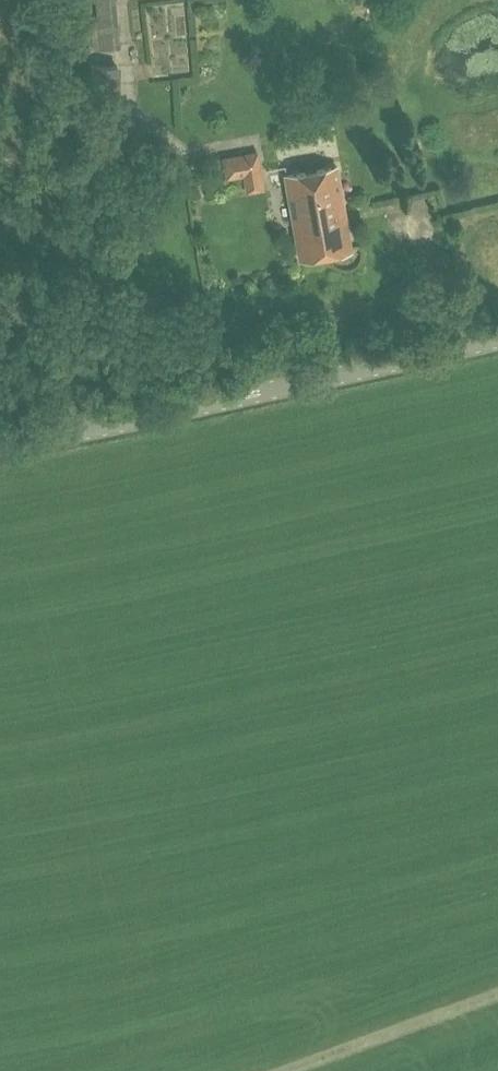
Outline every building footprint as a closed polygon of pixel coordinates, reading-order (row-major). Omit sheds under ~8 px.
[(100,48),(120,46),(116,0),(95,0),(100,48)] [(84,150),(114,151),(114,137),(118,137),(118,63),(88,63),(88,136),(84,136),(84,150)] [(258,150),(223,156),(226,178),(243,175),(245,185),(264,181),(258,150)] [(286,175),(300,257),(351,248),(336,166),(286,175)]
